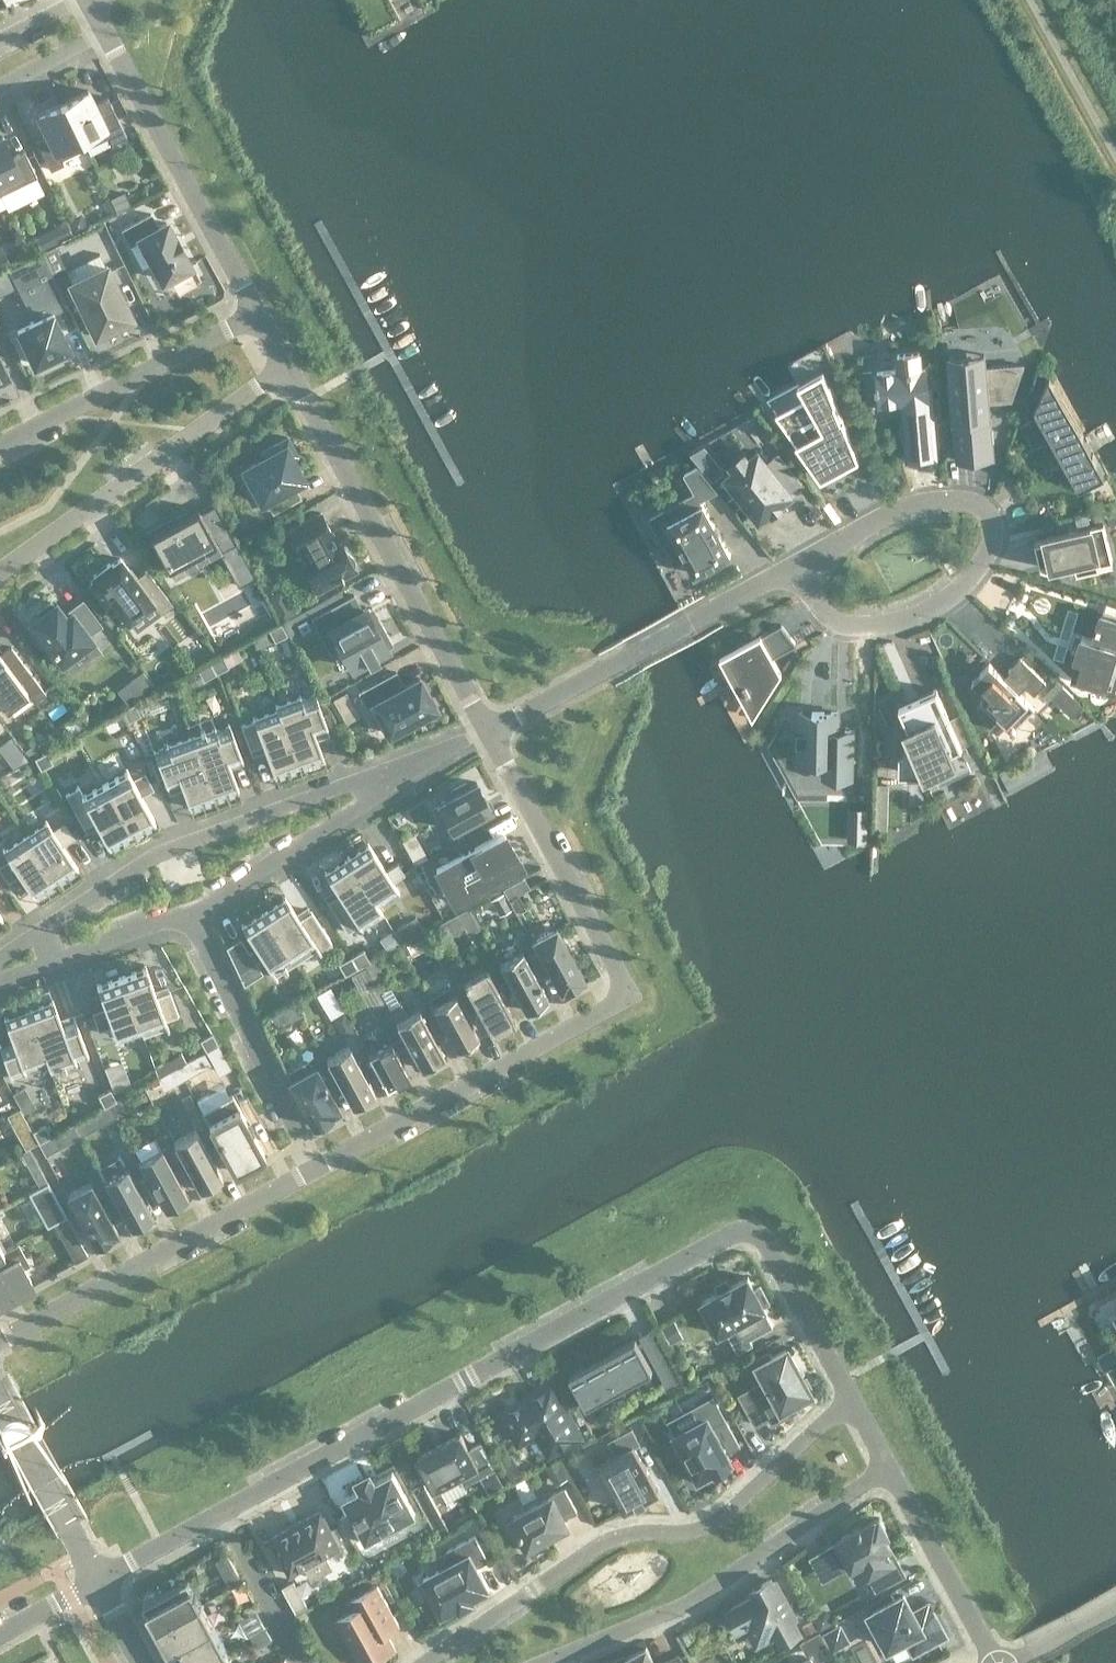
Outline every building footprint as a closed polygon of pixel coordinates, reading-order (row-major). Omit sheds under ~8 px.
[(92,100),(86,87),(61,99),(83,145),(107,133),(110,140),(125,133),(106,94),(92,100)] [(61,99),(36,111),(47,132),(35,137),(49,167),(62,160),(60,156),(83,145),(61,99)] [(1,133),(0,134),(0,190),(35,173),(23,148),(11,154),(1,133)] [(124,189),(110,195),(117,209),(131,203),(124,189)] [(149,210),(120,226),(129,241),(139,235),(161,276),(169,272),(172,277),(187,268),(185,263),(188,261),(180,247),(181,246),(180,245),(179,245),(174,235),(175,235),(174,233),(173,234),(165,219),(157,224),(149,210)] [(81,216),(76,214),(66,218),(72,231),(85,225),(81,216)] [(64,220),(52,226),(58,238),(70,232),(64,220)] [(0,251),(0,268),(10,263),(3,250),(0,251)] [(97,251),(65,266),(71,278),(69,279),(94,330),(130,313),(117,286),(116,285),(113,279),(114,279),(113,277),(112,277),(105,262),(103,263),(97,251)] [(40,254),(9,269),(10,269),(32,316),(28,318),(29,319),(16,325),(22,338),(32,360),(68,343),(52,311),(64,305),(40,254)] [(898,367),(874,369),(877,399),(906,397),(908,429),(905,429),(907,454),(929,452),(924,395),(925,395),(924,384),(925,384),(923,365),(918,365),(917,349),(896,351),(898,367)] [(984,360),(949,363),(957,458),(978,456),(976,434),(990,433),(987,398),(1010,396),(1022,361),(984,365),(984,360)] [(820,477),(858,456),(822,368),(797,382),(804,395),(774,412),(820,477)] [(1101,472),(1047,372),(1032,406),(1075,486),(1101,472)] [(286,434),(259,449),(262,454),(242,465),(260,497),(264,495),(271,508),(298,494),(291,480),(301,475),(290,455),(296,452),(286,434)] [(757,449),(726,473),(759,514),(769,506),(772,510),(782,502),(779,498),(790,490),(788,488),(801,479),(779,450),(766,460),(757,449)] [(693,461),(682,467),(681,467),(696,494),(697,493),(713,485),(693,461)] [(197,504),(149,531),(166,563),(215,537),(221,548),(237,578),(252,570),(236,540),(214,500),(199,508),(197,504)] [(664,542),(674,561),(686,555),(693,568),(694,571),(696,569),(706,564),(718,558),(718,557),(727,552),(729,551),(728,549),(718,532),(719,532),(712,520),(712,521),(703,503),(702,501),(700,502),(669,519),(667,520),(668,522),(675,536),(664,542)] [(319,510),(287,527),(297,546),(299,544),(306,558),(301,561),(315,587),(354,566),(353,564),(353,559),(352,555),(349,551),(345,549),(340,540),(335,542),(327,529),(329,528),(319,510)] [(1102,521),(1034,537),(1040,562),(1051,566),(1074,561),(1075,567),(1111,559),(1102,521)] [(258,534),(244,541),(251,554),(265,546),(258,534)] [(145,567),(134,575),(125,563),(125,564),(118,555),(109,561),(108,559),(91,572),(93,574),(88,578),(104,599),(110,595),(126,617),(149,599),(157,610),(170,600),(145,567)] [(352,592),(311,614),(312,615),(314,614),(321,627),(319,628),(320,629),(332,623),(343,641),(339,643),(350,664),(366,656),(367,658),(377,653),(375,650),(391,641),(376,614),(371,616),(365,604),(358,607),(350,594),(352,593),(352,592)] [(1105,604),(1115,607),(1115,600),(1107,598),(1107,597),(1105,604)] [(38,612),(30,618),(60,658),(70,671),(100,648),(90,636),(91,635),(87,631),(100,622),(83,599),(64,613),(54,599),(52,601),(49,598),(35,608),(38,612)] [(1079,652),(1073,672),(1111,684),(1115,668),(1115,616),(1100,611),(1097,621),(1096,621),(1095,626),(1093,636),(1081,632),(1075,650),(1079,652)] [(279,619),(269,625),(274,635),(284,630),(279,619)] [(780,621),(709,660),(714,667),(716,666),(723,679),(721,680),(722,682),(740,672),(744,680),(742,681),(746,689),(748,688),(757,704),(779,670),(771,655),(796,642),(780,621)] [(4,702),(24,688),(32,698),(44,689),(10,644),(0,651),(0,697),(4,702)] [(221,651),(211,657),(217,667),(227,661),(221,651)] [(988,660),(971,678),(983,691),(979,695),(983,698),(978,702),(977,703),(987,725),(989,724),(988,724),(999,713),(1012,727),(1034,705),(1018,690),(1025,684),(1032,691),(1042,682),(1016,657),(1007,667),(1010,670),(1004,676),(988,660)] [(207,659),(197,664),(203,674),(213,669),(207,659)] [(141,666),(131,674),(141,688),(152,680),(141,666)] [(387,673),(358,689),(366,705),(372,701),(387,729),(406,718),(409,723),(425,714),(423,710),(433,704),(418,675),(401,684),(396,683),(393,685),(387,673)] [(1053,693),(1054,694),(1062,703),(1072,693),(1062,683),(1053,693)] [(935,686),(898,702),(907,723),(901,725),(909,744),(898,749),(898,769),(921,770),(923,774),(966,754),(935,686)] [(320,753),(321,755),(322,755),(311,724),(324,719),(319,707),(312,688),(311,688),(311,690),(300,694),(298,690),(297,691),(298,693),(276,701),(275,699),(274,699),(276,706),(278,712),(297,762),(320,753)] [(346,689),(335,695),(334,696),(340,707),(352,700),(346,689)] [(800,690),(799,709),(796,709),(796,723),(799,723),(799,740),(824,741),(823,757),(850,758),(851,710),(835,709),(836,691),(800,690)] [(133,699),(123,705),(129,714),(138,709),(133,699)] [(273,770),(297,762),(278,712),(276,706),(253,714),(252,712),(251,713),(252,716),(239,721),(244,735),(249,747),(262,742),(273,773),(274,772),(273,770)] [(235,784),(235,787),(237,786),(225,756),(239,751),(234,738),(227,719),(225,720),(226,721),(214,725),(213,722),(212,722),(213,724),(203,728),(203,726),(198,727),(199,729),(189,733),(211,793),(235,784)] [(188,802),(211,793),(189,733),(166,741),(166,739),(164,740),(166,744),(154,748),(153,746),(152,747),(159,766),(163,779),(177,774),(188,804),(189,804),(188,802)] [(36,740),(25,747),(29,754),(41,747),(36,740)] [(45,747),(33,754),(40,765),(51,759),(45,747)] [(125,767),(103,779),(128,825),(150,814),(151,816),(152,815),(137,786),(149,780),(143,768),(130,775),(125,764),(124,765),(125,767)] [(94,817),(97,822),(107,840),(108,839),(107,837),(128,825),(103,779),(81,791),(76,781),(75,782),(76,784),(64,790),(82,823),(94,817)] [(444,814),(451,827),(489,806),(475,779),(466,784),(463,779),(451,786),(453,790),(436,800),(437,802),(432,804),(439,817),(444,814)] [(888,782),(877,782),(875,782),(874,823),(887,823),(888,782)] [(74,863),(75,865),(76,864),(58,837),(70,829),(63,818),(51,826),(44,816),(43,817),(44,819),(24,832),(53,876),(74,863)] [(502,829),(434,866),(452,899),(520,862),(502,829)] [(53,876),(24,832),(3,846),(2,844),(1,845),(7,855),(0,859),(0,869),(3,873),(15,866),(32,893),(34,892),(32,890),(53,876)] [(366,842),(345,855),(374,900),(375,899),(395,886),(396,888),(397,887),(391,877),(403,870),(395,859),(384,866),(366,839),(365,840),(366,842)] [(407,849),(407,850),(413,860),(425,854),(418,842),(407,849)] [(322,867),(333,884),(337,890),(325,897),(345,929),(357,921),(359,925),(360,924),(359,922),(381,909),(375,899),(374,900),(345,855),(325,869),(323,867),(322,867)] [(502,891),(492,896),(491,897),(498,911),(509,905),(502,891)] [(516,891),(507,896),(514,909),(523,904),(516,891)] [(283,895),(262,909),(291,953),(312,940),(313,942),(318,949),(319,948),(318,946),(330,939),(309,907),(297,915),(283,893),(282,893),(283,895)] [(466,904),(455,910),(466,931),(477,925),(466,904)] [(240,920),(239,921),(257,948),(264,959),(270,969),(272,968),(270,967),(291,953),(262,909),(242,922),(240,920)] [(403,922),(395,927),(401,938),(410,932),(403,922)] [(554,924),(531,936),(559,987),(582,975),(554,924)] [(239,934),(224,944),(242,982),(243,981),(237,969),(254,958),(239,934)] [(408,938),(401,942),(405,950),(413,946),(408,938)] [(519,946),(496,959),(523,1007),(546,994),(519,946)] [(361,948),(359,949),(350,954),(356,963),(366,958),(361,948)] [(348,955),(346,956),(337,961),(343,971),(353,965),(348,955)] [(373,958),(365,962),(364,962),(373,978),(382,974),(373,958)] [(155,992),(152,986),(143,961),(142,962),(143,964),(120,972),(138,1022),(137,1022),(141,1033),(165,1024),(166,1026),(167,1026),(164,1016),(177,1012),(168,987),(155,992)] [(484,963),(461,976),(488,1026),(492,1024),(493,1027),(509,1018),(508,1015),(511,1013),(484,963)] [(362,966),(351,972),(363,994),(374,988),(362,966)] [(115,1031),(137,1022),(138,1022),(120,972),(96,981),(96,979),(94,979),(106,1010),(92,1015),(97,1027),(110,1022),(114,1033),(115,1033),(115,1031)] [(449,983),(426,995),(431,1002),(430,1003),(431,1004),(453,1044),(453,1045),(477,1032),(476,1031),(475,1031),(454,991),(453,990),(449,983)] [(328,984),(315,991),(320,1002),(334,994),(328,984)] [(71,1014),(71,1015),(59,1019),(51,995),(49,996),(50,998),(27,1006),(45,1056),(48,1067),(72,1058),(73,1060),(74,1059),(73,1055),(85,1051),(85,1053),(87,1053),(72,1013),(71,1014)] [(399,1000),(387,1006),(419,1064),(442,1051),(417,1005),(405,1011),(399,1000)] [(10,1037),(0,1041),(0,1049),(10,1075),(11,1075),(10,1073),(22,1068),(23,1070),(24,1070),(22,1065),(45,1056),(27,1006),(4,1015),(3,1013),(2,1013),(10,1037)] [(407,1070),(381,1023),(358,1035),(384,1083),(407,1070)] [(210,1029),(198,1036),(204,1047),(216,1041),(210,1029)] [(347,1043),(324,1056),(350,1102),(373,1089),(347,1043)] [(175,1063),(182,1076),(194,1070),(210,1061),(202,1048),(175,1063)] [(337,1106),(314,1064),(310,1066),(306,1058),(287,1069),(291,1076),(287,1078),(311,1123),(329,1113),(328,1111),(337,1106)] [(194,1070),(182,1076),(193,1097),(205,1090),(194,1070)] [(121,1071),(107,1076),(112,1089),(126,1084),(121,1071)] [(103,1085),(91,1092),(97,1103),(109,1096),(103,1085)] [(248,1162),(246,1158),(262,1150),(231,1092),(200,1109),(231,1166),(234,1165),(236,1169),(248,1162)] [(113,1114),(114,1113),(124,1107),(119,1097),(107,1103),(113,1114)] [(79,1134),(81,1133),(113,1115),(113,1114),(107,1103),(106,1101),(71,1120),(72,1122),(79,1134)] [(42,1122),(31,1127),(37,1138),(48,1132),(42,1122)] [(73,1137),(78,1134),(79,1134),(72,1122),(71,1123),(66,1126),(73,1137)] [(195,1126),(172,1139),(197,1185),(199,1184),(201,1188),(212,1182),(210,1178),(220,1173),(195,1126)] [(20,1135),(18,1136),(25,1146),(36,1140),(30,1129),(20,1135)] [(44,1153),(50,1150),(44,1138),(42,1139),(38,1141),(44,1153)] [(137,1158),(162,1204),(185,1192),(160,1145),(137,1158)] [(125,1164),(102,1177),(127,1223),(151,1211),(138,1188),(139,1188),(138,1187),(135,1181),(134,1180),(125,1164)] [(33,1172),(32,1173),(38,1183),(44,1180),(38,1169),(33,1172)] [(66,1192),(95,1247),(110,1239),(107,1234),(116,1229),(89,1179),(66,1192)] [(31,1193),(30,1193),(46,1222),(47,1222),(61,1214),(46,1185),(31,1193)] [(57,1222),(54,1223),(62,1237),(71,1232),(64,1218),(57,1222)] [(0,1264),(0,1299),(14,1291),(11,1287),(29,1277),(17,1255),(0,1264)] [(702,1298),(700,1299),(701,1300),(717,1328),(716,1329),(717,1330),(719,1329),(724,1326),(737,1349),(752,1341),(749,1335),(772,1323),(762,1305),(762,1306),(764,1305),(763,1303),(762,1302),(768,1299),(759,1283),(753,1286),(747,1275),(748,1275),(747,1273),(745,1274),(732,1282),(732,1281),(730,1282),(731,1283),(729,1283),(727,1284),(720,1288),(718,1289),(717,1290),(716,1290),(715,1291),(702,1298)] [(674,1317),(664,1322),(662,1323),(670,1337),(682,1331),(674,1317)] [(651,1366),(634,1335),(568,1371),(583,1397),(586,1402),(647,1368),(651,1366)] [(782,1402),(798,1394),(798,1395),(799,1396),(800,1397),(802,1397),(803,1398),(804,1398),(806,1398),(807,1398),(808,1397),(810,1396),(811,1395),(812,1394),(812,1393),(813,1391),(813,1390),(813,1389),(812,1387),(812,1386),(805,1374),(802,1375),(786,1346),(771,1354),(768,1347),(754,1354),(771,1385),(743,1400),(755,1421),(768,1414),(771,1420),(787,1411),(782,1402)] [(678,1380),(663,1353),(652,1359),(666,1386),(678,1380)] [(580,1433),(551,1381),(500,1408),(518,1440),(537,1429),(548,1450),(580,1433)] [(711,1424),(705,1415),(675,1431),(691,1461),(686,1463),(693,1476),(693,1475),(696,1480),(700,1477),(700,1478),(707,1474),(705,1470),(714,1465),(716,1469),(728,1462),(726,1458),(729,1457),(724,1449),(738,1442),(724,1417),(711,1424)] [(638,1440),(630,1425),(608,1437),(615,1450),(600,1459),(600,1458),(599,1459),(600,1461),(623,1504),(624,1506),(626,1505),(635,1499),(636,1500),(637,1499),(637,1498),(644,1495),(646,1494),(655,1488),(656,1489),(657,1488),(656,1486),(632,1443),(638,1440)] [(418,1456),(418,1455),(422,1463),(427,1472),(433,1483),(434,1485),(435,1484),(458,1471),(463,1481),(493,1465),(480,1440),(468,1446),(460,1432),(459,1430),(458,1431),(458,1432),(418,1453),(417,1454),(418,1456)] [(557,1457),(547,1463),(555,1477),(564,1472),(557,1457)] [(422,1463),(406,1472),(405,1473),(416,1494),(427,1488),(420,1476),(427,1472),(422,1463)] [(393,1470),(391,1467),(389,1469),(375,1477),(373,1474),(358,1482),(360,1485),(345,1493),(343,1494),(344,1496),(351,1508),(339,1514),(352,1538),(364,1532),(364,1533),(365,1535),(367,1534),(381,1527),(381,1528),(382,1527),(384,1531),(401,1522),(398,1518),(399,1518),(398,1517),(412,1510),(414,1509),(413,1507),(412,1507),(392,1470),(393,1470)] [(576,1508),(563,1485),(548,1493),(549,1495),(512,1516),(519,1528),(515,1530),(525,1549),(549,1536),(547,1532),(565,1522),(562,1516),(576,1508)] [(436,1505),(426,1511),(436,1530),(447,1524),(436,1505)] [(330,1527),(319,1507),(299,1518),(298,1519),(290,1523),(289,1523),(289,1524),(269,1535),(289,1571),(304,1563),(311,1575),(331,1564),(324,1552),(339,1544),(337,1539),(341,1537),(334,1524),(330,1527)] [(887,1531),(878,1514),(874,1517),(874,1515),(860,1523),(860,1521),(856,1523),(856,1525),(835,1536),(837,1539),(821,1547),(830,1563),(845,1554),(850,1564),(860,1559),(875,1587),(904,1571),(896,1557),(892,1559),(885,1545),(889,1543),(883,1533),(887,1531)] [(487,1557),(474,1532),(446,1547),(452,1558),(422,1575),(424,1578),(419,1581),(429,1597),(433,1595),(441,1609),(457,1601),(459,1604),(473,1597),(471,1593),(487,1584),(476,1563),(487,1557)] [(226,1570),(225,1570),(230,1580),(241,1574),(235,1565),(226,1570)] [(201,1600),(187,1575),(181,1578),(181,1577),(177,1579),(178,1580),(176,1581),(176,1580),(172,1582),(172,1583),(142,1599),(153,1620),(155,1624),(201,1600)] [(771,1580),(769,1577),(760,1582),(762,1585),(754,1590),(755,1593),(726,1608),(736,1626),(749,1618),(758,1634),(773,1625),(781,1639),(798,1629),(785,1606),(788,1604),(774,1579),(771,1580)] [(295,1609),(306,1603),(293,1578),(281,1584),(295,1609)] [(398,1621),(376,1582),(349,1597),(354,1606),(336,1616),(361,1662),(393,1644),(384,1629),(385,1624),(384,1622),(393,1617),(396,1622),(398,1621)] [(902,1592),(869,1610),(883,1635),(894,1656),(913,1646),(913,1647),(942,1632),(926,1603),(912,1611),(902,1592)] [(213,1623),(201,1600),(155,1624),(168,1647),(213,1623)] [(826,1606),(815,1612),(814,1613),(820,1624),(831,1617),(826,1606)] [(811,1616),(800,1622),(805,1632),(817,1626),(811,1616)] [(213,1623),(168,1647),(177,1662),(194,1662),(226,1646),(213,1623)] [(838,1623),(825,1630),(832,1644),(846,1637),(838,1623)] [(254,1631),(252,1633),(256,1640),(269,1634),(265,1626),(254,1631)] [(818,1629),(799,1640),(806,1652),(825,1642),(818,1629)] [(644,1644),(609,1662),(654,1662),(644,1644)] [(219,1650),(195,1662),(227,1662),(219,1650)] [(677,1653),(678,1653),(677,1651),(674,1652),(655,1662),(683,1662),(677,1653)] [(809,1655),(795,1662),(814,1662),(809,1655)]
